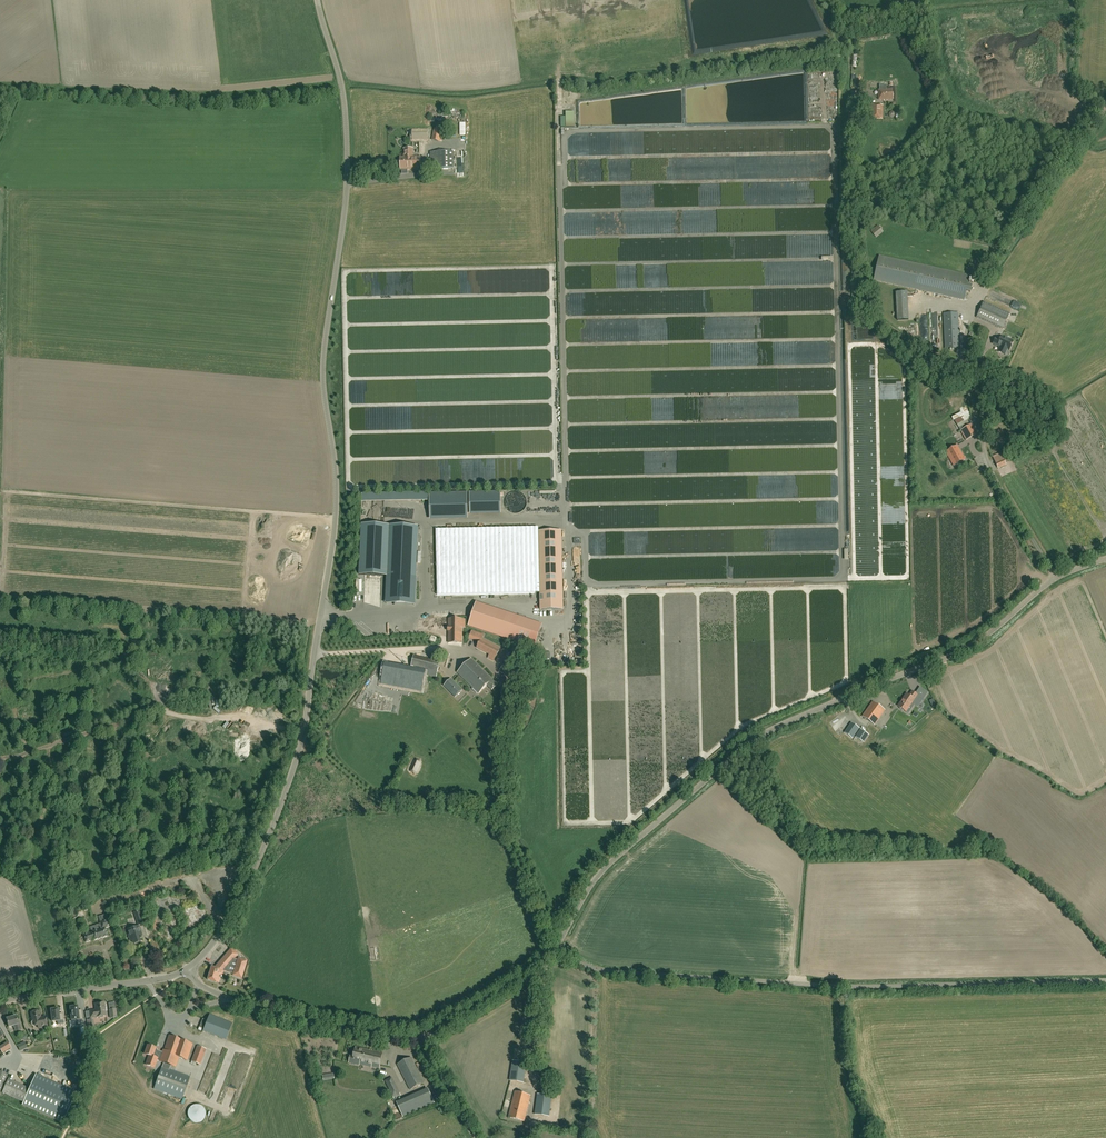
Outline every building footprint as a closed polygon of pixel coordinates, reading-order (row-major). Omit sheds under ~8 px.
[(883,99),(883,100),(893,99),(892,89),(878,90),(879,99),(883,99)] [(871,105),(870,118),(882,119),(883,106),(871,105)] [(566,112),(566,117),(561,117),(561,127),(574,127),(574,112),(566,112)] [(440,142),(442,130),(434,128),(432,140),(440,142)] [(413,140),(427,140),(427,130),(413,130),(413,140)] [(413,152),(404,152),(404,157),(401,157),(401,169),(402,169),(402,174),(407,174),(407,169),(420,169),(420,157),(413,157),(413,152)] [(453,152),(430,152),(431,169),(453,169),(453,152)] [(878,226),(871,231),(876,237),(883,232),(878,226)] [(967,285),(969,276),(879,256),(874,280),(964,300),(966,291),(970,292),(972,286),(967,285)] [(907,292),(896,292),(897,320),(909,320),(907,292)] [(1009,314),(984,302),(977,317),(1002,329),(1009,314)] [(945,349),(960,349),(958,313),(943,313),(945,349)] [(1001,336),(1000,339),(995,337),(992,344),(999,347),(997,352),(1006,356),(1009,350),(1013,342),(1001,336)] [(966,427),(961,431),(966,440),(972,437),(966,427)] [(966,450),(971,449),(971,447),(976,445),(975,441),(964,444),(966,450)] [(954,466),(965,459),(957,446),(946,452),(954,466)] [(507,509),(510,511),(513,513),(517,513),(520,512),(523,510),(525,507),(526,503),(526,500),(525,497),(523,494),(520,492),(517,491),(513,491),(510,492),(508,494),(506,497),(505,500),(505,503),(505,507),(507,509)] [(362,502),(430,501),(430,494),(430,492),(361,493),(362,502)] [(500,492),(470,493),(470,515),(500,514),(500,492)] [(430,501),(430,519),(467,518),(467,493),(430,494),(430,501)] [(529,532),(529,528),(436,529),(437,595),(540,593),(540,610),(563,609),(561,531),(529,532)] [(361,530),(360,575),(387,576),(386,598),(398,599),(398,601),(403,601),(403,599),(415,600),(418,532),(361,530)] [(534,648),(540,629),(475,607),(468,626),(534,648)] [(437,615),(438,627),(447,626),(447,615),(437,615)] [(448,619),(448,642),(453,643),(457,643),(462,643),(462,628),(462,620),(448,619)] [(468,638),(480,642),(482,639),(484,635),(471,630),(468,638)] [(482,639),(480,642),(477,648),(490,654),(488,658),(493,661),(500,648),(482,639)] [(477,694),(478,693),(478,694),(487,685),(491,690),(497,685),(471,659),(457,673),(473,688),(472,689),(477,694)] [(508,659),(500,670),(509,677),(513,671),(511,669),(514,664),(508,659)] [(425,670),(411,667),(385,663),(381,684),(421,691),(424,675),(425,670)] [(451,679),(444,686),(455,697),(462,690),(451,679)] [(920,688),(916,694),(912,692),(909,696),(907,694),(903,699),(907,702),(910,698),(910,699),(909,701),(912,703),(915,705),(916,706),(918,707),(928,693),(920,688)] [(915,705),(912,703),(909,701),(910,699),(910,698),(907,702),(903,699),(898,707),(909,714),(915,705)] [(875,725),(885,710),(873,702),(862,716),(875,725)] [(242,729),(243,722),(234,722),(233,727),(229,727),(228,733),(242,734),(243,729),(242,729)] [(852,738),(859,729),(851,723),(844,733),(852,738)] [(864,743),(869,735),(861,730),(856,737),(864,743)] [(413,760),(409,769),(410,772),(414,774),(417,773),(422,764),(421,761),(416,759),(413,760)] [(164,898),(139,904),(143,920),(149,919),(151,920),(152,925),(147,926),(153,951),(158,953),(166,951),(164,943),(168,942),(167,938),(159,940),(157,932),(160,926),(173,923),(171,911),(159,914),(162,910),(158,908),(160,908),(163,910),(168,908),(167,906),(172,905),(171,901),(169,900),(168,897),(164,898)] [(144,924),(139,911),(134,912),(138,926),(144,924)] [(102,928),(92,932),(91,932),(91,933),(89,933),(88,933),(83,935),(86,942),(91,941),(91,940),(94,939),(94,940),(94,941),(94,940),(107,936),(108,936),(105,928),(111,926),(109,919),(108,919),(100,922),(100,924),(102,928)] [(139,926),(127,930),(131,942),(133,941),(134,944),(142,941),(140,933),(141,933),(139,926)] [(241,978),(247,961),(238,958),(238,960),(234,959),(238,955),(231,949),(214,968),(211,967),(207,980),(218,983),(221,976),(222,977),(224,971),(233,974),(233,975),(241,978)] [(90,1011),(91,1018),(97,1017),(106,1016),(104,1003),(95,1004),(96,1010),(90,1011)] [(77,1025),(84,1024),(83,1015),(79,1016),(78,1010),(78,1006),(77,1006),(77,1005),(73,1006),(73,1007),(70,1007),(72,1021),(77,1020),(77,1025)] [(59,1017),(59,1014),(58,1009),(57,1009),(57,1008),(53,1008),(54,1009),(51,1010),(52,1022),(57,1021),(58,1025),(64,1024),(63,1016),(59,1017)] [(33,1025),(34,1025),(37,1025),(38,1028),(47,1026),(45,1018),(42,1019),(41,1018),(39,1011),(31,1013),(33,1021),(32,1022),(31,1023),(31,1024),(32,1025),(33,1025)] [(226,1040),(232,1023),(209,1014),(203,1031),(226,1040)] [(16,1031),(21,1030),(18,1020),(17,1021),(16,1016),(6,1019),(9,1027),(14,1026),(16,1031)] [(148,1045),(145,1054),(149,1056),(145,1065),(154,1068),(157,1060),(159,1061),(163,1063),(164,1063),(162,1067),(154,1089),(182,1099),(190,1077),(169,1070),(170,1066),(175,1067),(179,1058),(187,1060),(193,1044),(169,1035),(164,1050),(163,1050),(162,1052),(155,1050),(155,1048),(148,1045)] [(25,1042),(17,1045),(20,1051),(27,1048),(25,1042)] [(200,1065),(206,1049),(197,1046),(191,1061),(200,1065)] [(359,1066),(360,1063),(379,1068),(382,1053),(356,1047),(354,1056),(350,1055),(348,1063),(359,1066)] [(410,1090),(424,1083),(411,1058),(397,1065),(410,1090)] [(510,1081),(523,1083),(526,1062),(513,1060),(510,1081)] [(63,1123),(77,1092),(36,1075),(22,1105),(63,1123)] [(392,1078),(385,1081),(394,1099),(401,1095),(396,1085),(392,1078)] [(22,1102),(28,1088),(8,1079),(2,1093),(22,1102)] [(433,1079),(429,1081),(436,1095),(440,1093),(433,1079)] [(396,1102),(398,1106),(403,1117),(434,1103),(429,1092),(428,1088),(396,1102)] [(512,1104),(527,1109),(531,1096),(515,1092),(512,1104)] [(549,1116),(552,1096),(537,1094),(535,1114),(549,1116)] [(524,1121),(527,1109),(512,1104),(508,1117),(524,1121)] [(189,1119),(192,1122),(195,1123),(198,1123),(201,1122),(204,1120),(205,1117),(206,1114),(205,1111),(204,1108),(201,1106),(199,1105),(195,1105),(192,1106),(190,1107),(188,1110),(187,1113),(188,1117),(189,1119)] [(9,1129),(6,1134),(12,1137),(14,1132),(9,1129)]
